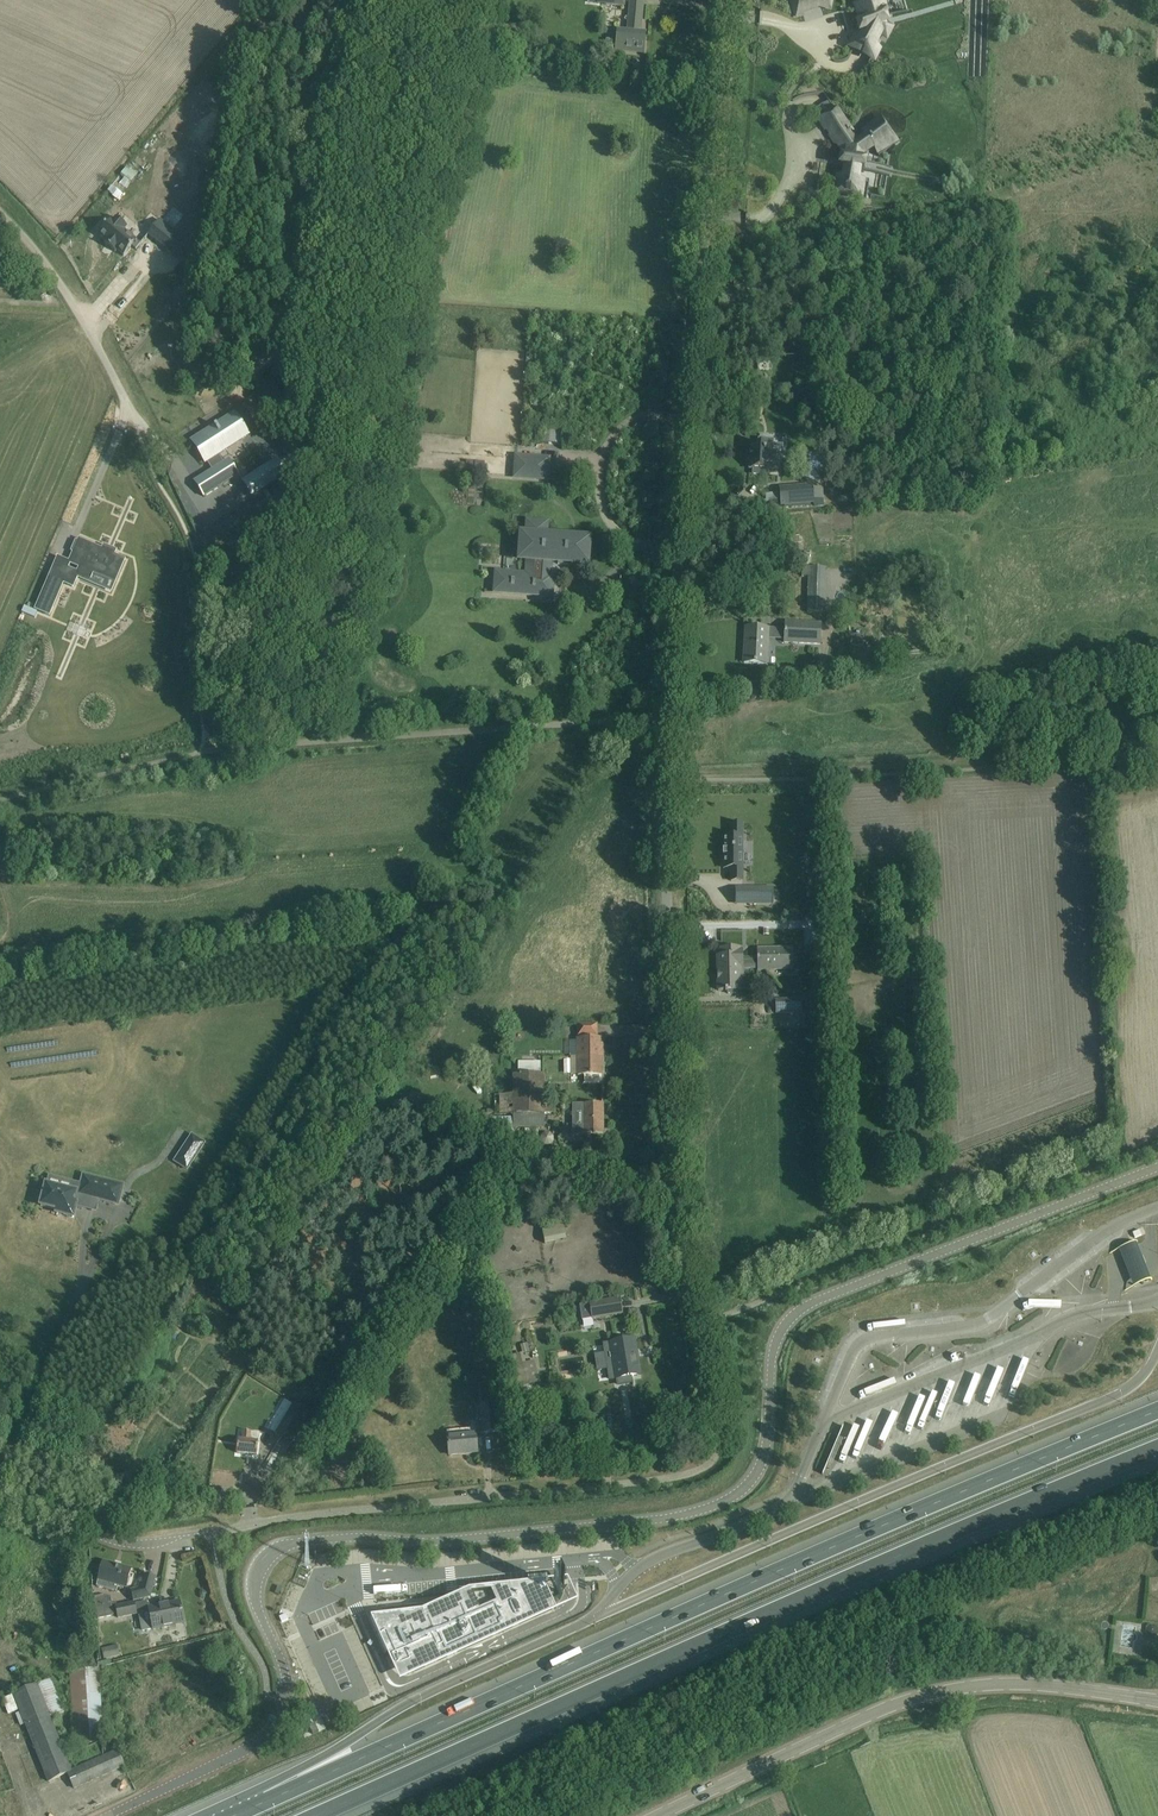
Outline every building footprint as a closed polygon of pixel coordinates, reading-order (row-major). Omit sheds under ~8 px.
[(628,31),(618,30),(616,51),(644,54),(645,35),(640,34),(643,0),(631,0),(628,31)] [(796,15),(802,13),(801,11),(816,6),(818,6),(821,5),(822,5),(829,7),(831,0),(792,0),(796,15)] [(853,47),(862,51),(861,52),(864,54),(865,53),(872,57),(877,49),(875,48),(881,36),(887,40),(894,27),(887,23),(885,15),(881,16),(879,11),(883,10),(880,0),(875,0),(857,5),(860,16),(864,15),(864,16),(866,22),(858,24),(858,25),(857,25),(857,26),(858,27),(859,33),(860,33),(860,34),(861,34),(864,33),(862,36),(860,40),(858,38),(853,47)] [(849,133),(851,131),(836,110),(821,120),(836,142),(838,140),(847,153),(846,159),(842,158),(841,158),(841,159),(840,165),(840,166),(844,167),(842,177),(838,177),(835,192),(845,194),(845,195),(850,196),(850,195),(861,196),(863,181),(859,180),(861,170),(863,170),(864,170),(864,169),(866,163),(865,163),(865,162),(862,161),(863,155),(874,147),(877,152),(896,138),(883,119),(863,132),(866,136),(856,144),(849,133)] [(127,164),(107,191),(119,200),(139,174),(127,164)] [(137,241),(124,230),(127,227),(116,218),(113,221),(112,220),(99,236),(105,241),(104,243),(115,252),(117,251),(124,256),(132,247),(136,250),(140,244),(136,241),(137,241)] [(159,220),(148,234),(171,254),(183,240),(159,220)] [(163,305),(155,316),(161,321),(170,310),(163,305)] [(761,386),(761,373),(749,373),(748,385),(761,386)] [(154,396),(164,391),(159,382),(144,389),(154,407),(159,405),(154,396)] [(211,472),(194,482),(204,497),(233,478),(224,463),(223,464),(218,455),(241,440),(240,438),(248,433),(236,415),(230,420),(229,420),(227,418),(214,427),(218,433),(209,439),(206,435),(195,442),(203,455),(202,455),(201,457),(205,463),(210,460),(214,468),(215,469),(211,472)] [(758,443),(758,449),(751,449),(751,456),(750,456),(750,465),(751,465),(751,472),(755,472),(755,477),(766,477),(766,472),(769,472),(769,467),(776,467),(776,456),(772,456),(771,442),(758,443)] [(517,458),(516,476),(546,478),(547,460),(517,458)] [(275,461),(252,476),(261,490),(286,474),(277,460),(275,461)] [(812,486),(780,489),(781,489),(782,505),(781,505),(781,506),(814,503),(812,486)] [(512,576),(510,592),(536,594),(536,596),(547,596),(547,595),(550,595),(551,592),(553,592),(553,582),(551,581),(552,578),(547,578),(549,562),(558,562),(557,564),(568,565),(568,563),(587,564),(588,541),(544,538),(545,525),(529,523),(528,537),(522,536),(521,560),(529,560),(529,563),(527,563),(526,574),(528,574),(528,577),(512,576)] [(801,537),(790,538),(790,552),(801,552),(801,537)] [(69,562),(82,568),(77,578),(78,578),(79,576),(89,580),(91,576),(92,572),(98,575),(115,582),(119,571),(124,561),(113,557),(113,556),(115,552),(104,547),(103,549),(79,539),(69,562)] [(49,554),(44,567),(50,570),(55,557),(49,554)] [(824,614),(826,569),(808,568),(807,613),(824,614)] [(36,609),(49,614),(63,582),(50,576),(36,609)] [(822,625),(786,623),(785,643),(821,644),(822,625)] [(768,629),(746,628),(745,645),(748,645),(747,662),(744,662),(744,663),(766,664),(768,629)] [(723,850),(723,851),(724,851),(724,855),(723,855),(723,856),(724,856),(724,868),(731,868),(731,881),(742,881),(742,865),(742,842),(742,841),(743,833),(731,833),(731,838),(724,838),(724,850),(723,850)] [(749,888),(748,904),(772,904),(772,888),(749,888)] [(721,955),(718,955),(718,973),(718,989),(718,991),(728,990),(728,994),(738,994),(738,990),(741,990),(740,962),(757,961),(757,958),(743,958),(743,950),(740,950),(740,948),(721,948),(721,955)] [(769,949),(757,950),(757,958),(757,961),(758,969),(758,970),(793,969),(793,949),(769,949)] [(801,1001),(776,1002),(777,1012),(801,1012),(801,1001)] [(597,1024),(578,1024),(578,1036),(597,1036),(597,1024)] [(578,1039),(579,1057),(602,1056),(602,1039),(578,1039)] [(579,1057),(579,1075),(585,1075),(585,1083),(602,1083),(602,1075),(602,1056),(579,1057)] [(518,1062),(518,1073),(540,1072),(540,1062),(518,1062)] [(544,1074),(513,1075),(513,1094),(495,1094),(495,1113),(546,1113),(555,1113),(555,1104),(545,1104),(544,1074)] [(573,1134),(603,1134),(603,1104),(573,1104),(573,1134)] [(562,1128),(572,1129),(572,1119),(562,1119),(562,1128)] [(544,1133),(541,1137),(541,1142),(545,1145),(550,1145),(553,1141),(553,1136),(549,1133),(544,1133)] [(175,1161),(187,1169),(204,1143),(192,1135),(175,1161)] [(118,1201),(122,1185),(84,1175),(81,1185),(73,1183),(71,1191),(46,1185),(45,1191),(41,1190),(39,1198),(42,1199),(41,1205),(58,1210),(59,1209),(67,1211),(71,1208),(72,1206),(72,1204),(75,1204),(76,1205),(79,1194),(114,1203),(118,1201)] [(1137,1244),(1119,1250),(1124,1263),(1132,1287),(1150,1280),(1142,1257),(1137,1244)] [(164,1257),(154,1251),(141,1272),(151,1279),(164,1257)] [(623,1313),(620,1298),(579,1304),(582,1320),(623,1313)] [(611,1352),(605,1353),(606,1363),(609,1380),(616,1379),(617,1379),(618,1386),(633,1383),(632,1376),(637,1375),(634,1357),(633,1357),(632,1350),(636,1349),(635,1339),(623,1341),(610,1343),(611,1352)] [(527,1344),(520,1346),(522,1353),(522,1354),(529,1352),(527,1344)] [(1001,1386),(1018,1394),(1032,1362),(1016,1355),(1012,1363),(1003,1359),(997,1373),(989,1370),(984,1380),(977,1377),(973,1387),(979,1390),(977,1394),(985,1397),(988,1390),(997,1394),(1001,1386)] [(491,1401),(489,1377),(480,1377),(480,1383),(478,1383),(479,1402),(491,1401)] [(897,1377),(860,1388),(862,1397),(900,1386),(897,1377)] [(222,1419),(228,1422),(243,1392),(236,1389),(222,1419)] [(918,1418),(928,1398),(922,1396),(913,1415),(918,1418)] [(499,1431),(497,1403),(480,1404),(482,1432),(499,1431)] [(293,1405),(277,1433),(292,1442),(308,1414),(293,1405)] [(838,1444),(877,1444),(888,1415),(884,1415),(871,1411),(867,1422),(857,1418),(852,1430),(844,1427),(838,1444)] [(257,1455),(259,1431),(245,1430),(244,1441),(238,1440),(237,1453),(257,1455)] [(477,1452),(475,1433),(448,1436),(449,1455),(477,1452)] [(96,1586),(116,1591),(118,1585),(126,1587),(127,1584),(128,1585),(130,1577),(129,1577),(131,1569),(103,1561),(96,1586)] [(149,1597),(155,1577),(145,1574),(141,1588),(131,1590),(133,1601),(149,1597)] [(404,1579),(386,1586),(393,1606),(431,1591),(429,1586),(420,1589),(418,1584),(408,1588),(404,1579)] [(411,1620),(371,1617),(386,1652),(408,1674),(552,1609),(541,1586),(470,1594),(411,1620)] [(202,1589),(199,1593),(200,1597),(204,1600),(208,1593),(202,1589)] [(382,1590),(369,1596),(375,1608),(388,1602),(382,1590)] [(149,1610),(138,1613),(142,1632),(153,1629),(184,1623),(180,1601),(149,1608),(149,1610)] [(134,1602),(115,1606),(118,1619),(137,1615),(135,1602),(134,1602)] [(112,1604),(95,1608),(97,1619),(114,1616),(112,1604)] [(286,1614),(279,1617),(282,1622),(288,1619),(286,1614)] [(1115,1620),(1114,1651),(1134,1651),(1135,1621),(1115,1620)] [(111,1647),(101,1650),(103,1659),(113,1656),(111,1647)] [(110,1659),(98,1662),(98,1667),(111,1663),(110,1659)] [(103,1741),(99,1668),(69,1670),(73,1740),(75,1741),(80,1751),(103,1741)] [(74,1788),(124,1766),(117,1750),(71,1771),(50,1719),(63,1714),(50,1680),(2,1699),(8,1714),(20,1710),(48,1781),(67,1773),(74,1788)] [(315,1723),(309,1725),(313,1734),(318,1732),(319,1732),(315,1723)]
